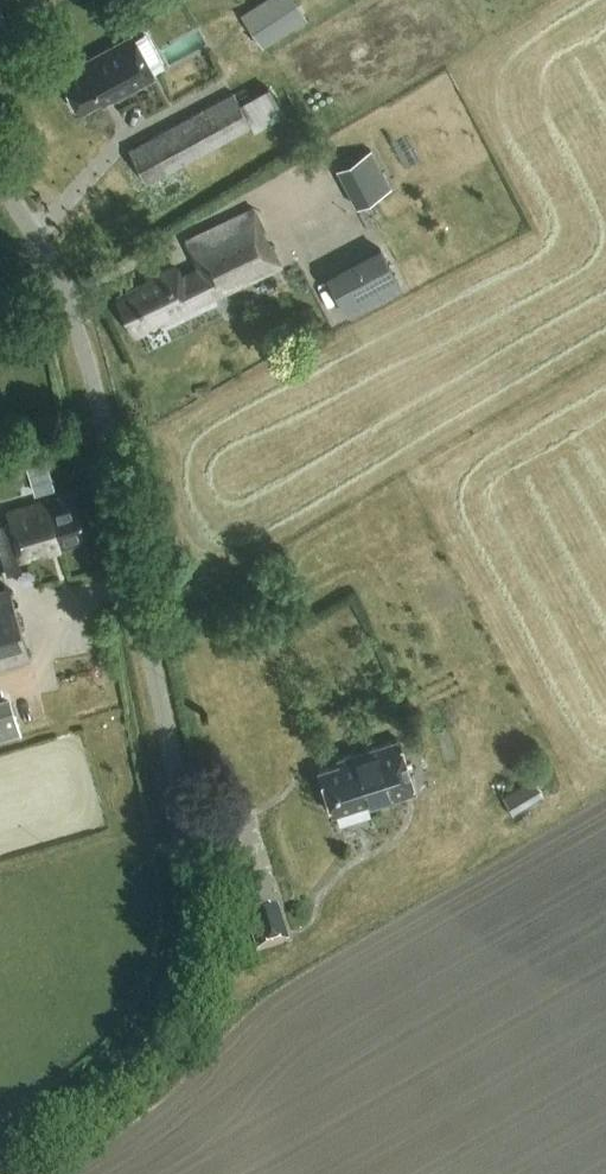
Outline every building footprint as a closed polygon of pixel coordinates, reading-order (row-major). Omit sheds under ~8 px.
[(307,18),(295,0),(266,0),(241,16),(262,47),(307,18)] [(80,69),(63,79),(79,110),(100,99),(103,104),(153,77),(151,73),(163,67),(145,32),(133,39),(131,36),(78,65),(80,69)] [(146,182),(251,126),(233,92),(128,149),(146,182)] [(346,165),(367,205),(401,187),(380,147),(346,165)] [(253,209),(238,216),(186,241),(205,282),(188,291),(178,270),(118,298),(137,337),(157,327),(156,325),(281,266),(253,209)] [(339,268),(359,312),(415,286),(396,243),(339,268)] [(21,558),(88,540),(75,492),(8,509),(21,558)] [(0,588),(0,666),(29,657),(8,585),(0,588)] [(0,697),(0,738),(20,732),(13,709),(9,695),(0,697)] [(320,768),(333,811),(369,800),(371,804),(413,789),(399,740),(368,749),(369,751),(356,755),(356,753),(339,758),(341,762),(320,768)] [(518,809),(552,797),(545,776),(511,788),(518,809)] [(277,911),(247,921),(257,952),(287,943),(277,911)]
